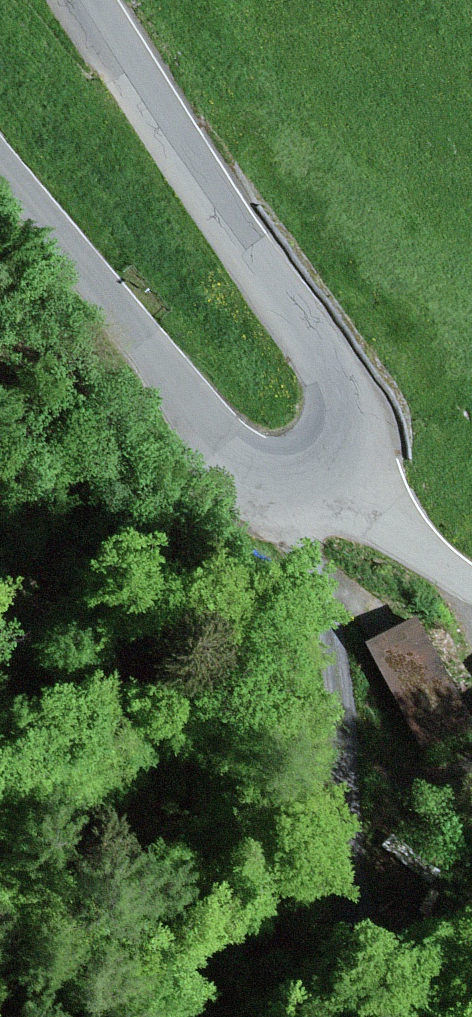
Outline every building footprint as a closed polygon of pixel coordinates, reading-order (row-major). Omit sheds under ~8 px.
[(471,736),(471,727),(417,617),(364,644),(423,761),(471,736)]
